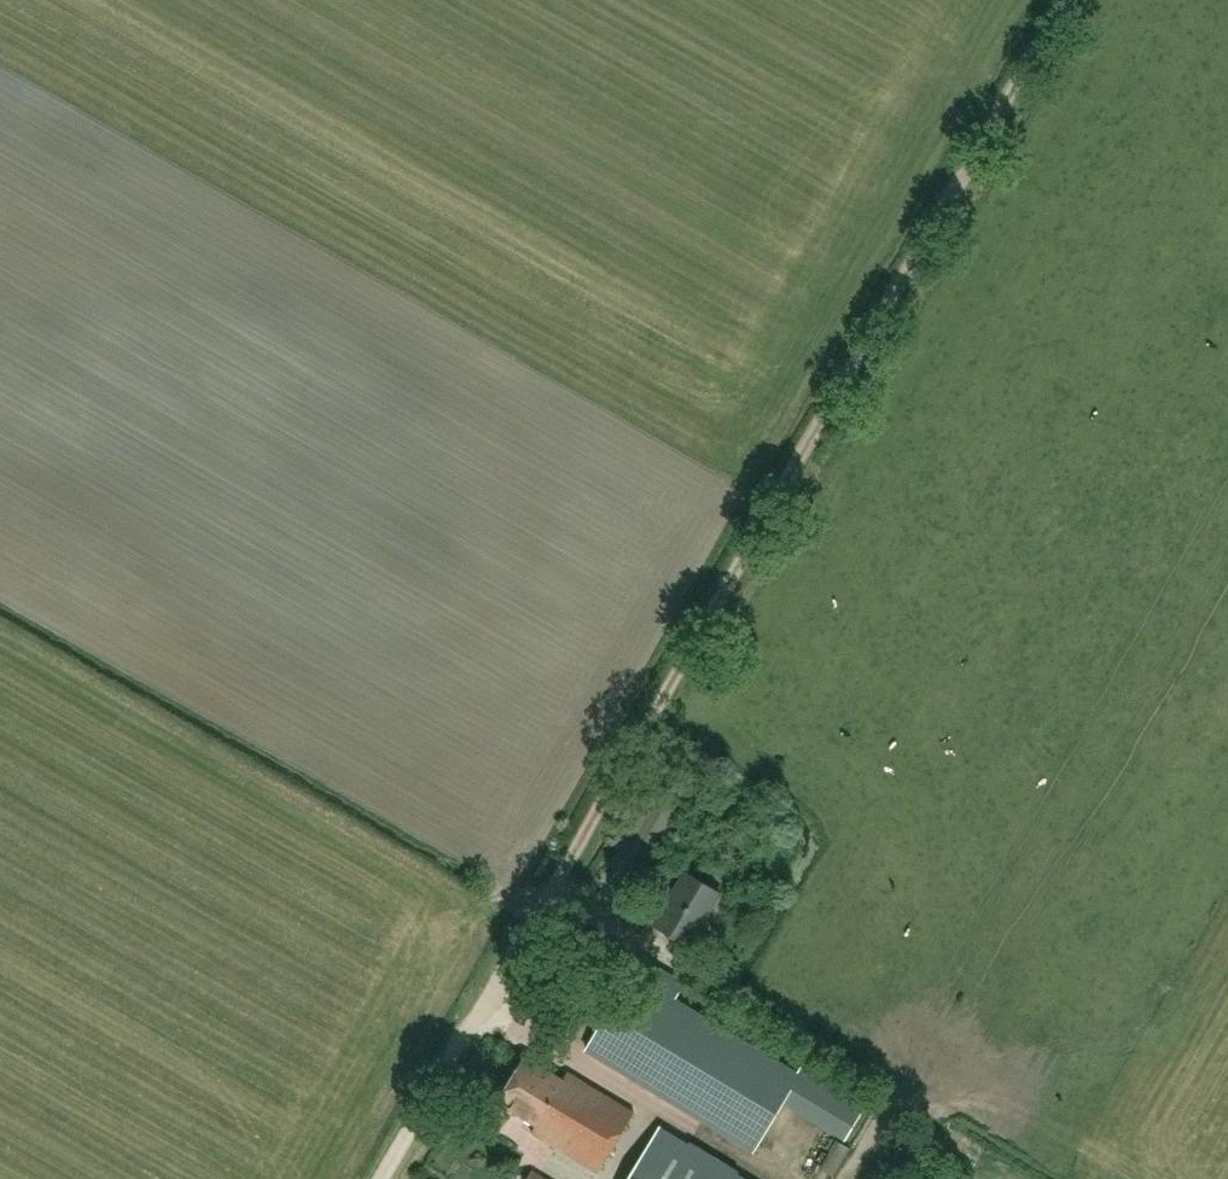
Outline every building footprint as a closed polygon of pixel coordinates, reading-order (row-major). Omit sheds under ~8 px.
[(642,883),(701,780),(671,764),(614,867),(642,883)] [(689,945),(721,893),(687,872),(655,923),(689,945)] [(753,1148),(799,1072),(634,971),(587,1048),(753,1148)] [(598,1171),(635,1111),(568,1071),(563,1078),(525,1055),(497,1101),(536,1124),(532,1131),(598,1171)] [(659,1127),(627,1178),(744,1178),(659,1127)] [(826,1165),(839,1173),(855,1148),(843,1140),(826,1165)] [(533,1170),(527,1178),(547,1178),(533,1170)]
